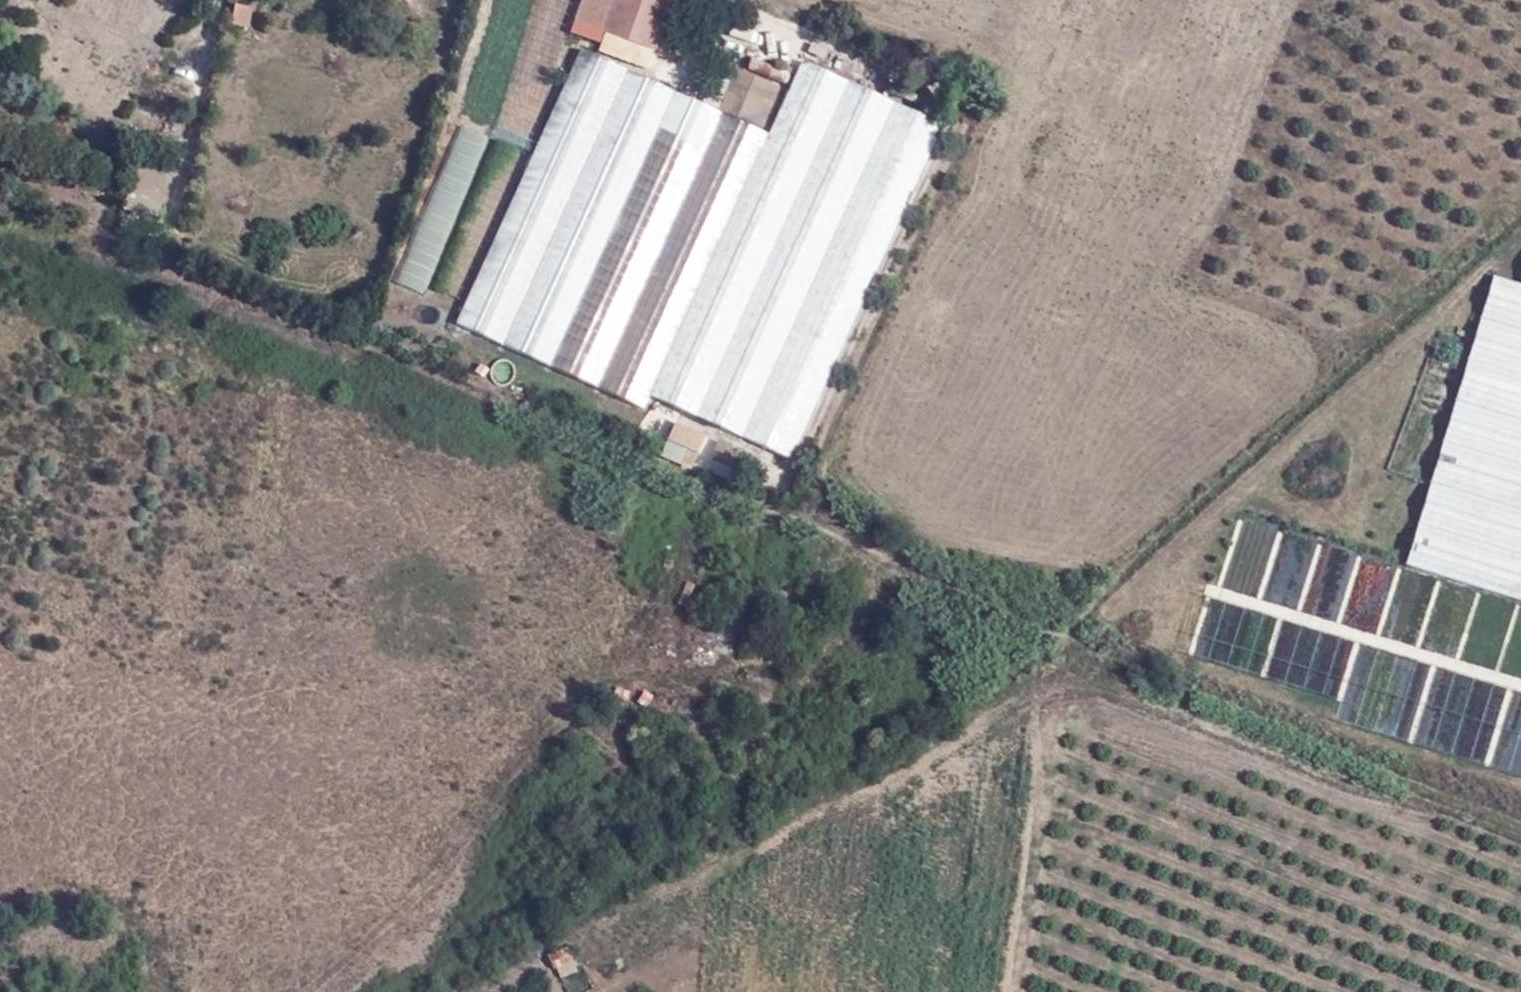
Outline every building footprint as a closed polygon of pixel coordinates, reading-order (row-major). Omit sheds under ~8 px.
[(255,0),(238,0),(232,26),(249,30),(255,0)] [(673,0),(584,0),(576,23),(653,51),(673,0)] [(768,135),(580,49),(456,325),(644,412),(652,396),(787,458),(940,124),(802,61),(768,135)] [(761,128),(778,91),(736,72),(718,111),(761,128)] [(1497,279),(1406,568),(1503,597),(1520,603),(1520,287),(1497,279)] [(675,418),(660,454),(691,467),(706,431),(675,418)] [(728,479),(738,456),(718,447),(706,469),(728,479)] [(548,950),(559,976),(578,968),(567,942),(548,950)] [(592,985),(582,967),(564,977),(572,991),(580,991),(592,985)]
